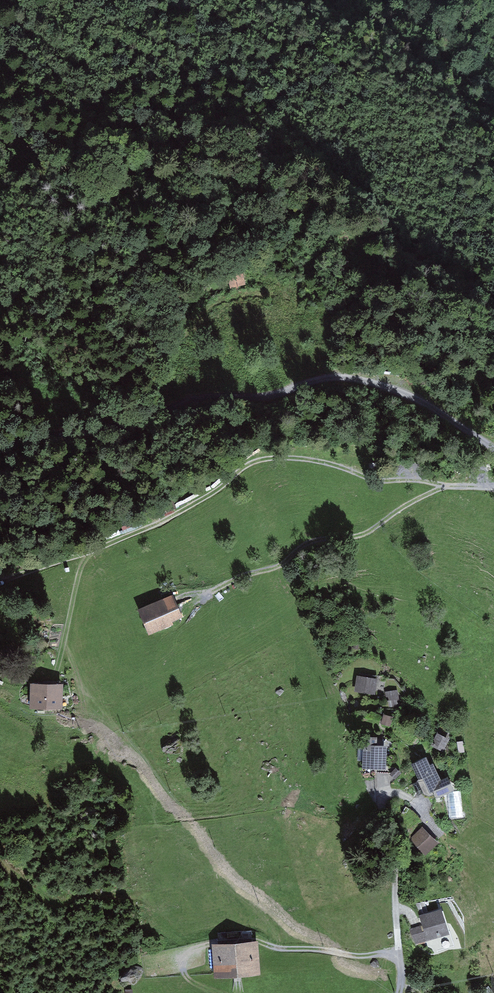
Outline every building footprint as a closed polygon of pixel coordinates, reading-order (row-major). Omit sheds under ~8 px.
[(173,594),(138,609),(149,635),(174,625),(172,621),(183,617),(173,594)] [(378,678),(357,674),(354,691),(375,694),(378,678)] [(64,682),(30,681),(29,709),(63,709),(64,682)] [(398,689),(384,691),(386,709),(400,707),(398,689)] [(393,716),(383,713),(380,724),(390,727),(393,716)] [(449,738),(437,732),(430,745),(443,751),(449,738)] [(377,735),(363,735),(362,769),(387,770),(388,744),(377,743),(377,735)] [(463,740),(456,741),(458,752),(465,751),(463,740)] [(426,756),(413,763),(420,779),(419,780),(419,781),(413,784),(418,794),(423,792),(424,793),(429,796),(434,794),(432,791),(434,790),(437,796),(453,789),(447,775),(440,778),(433,762),(430,764),(426,756)] [(396,767),(389,774),(395,779),(401,772),(396,767)] [(412,812),(403,803),(396,808),(405,820),(412,812)] [(439,842),(422,825),(408,838),(425,855),(439,842)] [(422,924),(408,928),(414,945),(433,939),(437,951),(454,946),(441,907),(419,915),(422,924)] [(258,939),(211,943),(214,977),(260,974),(258,939)]
